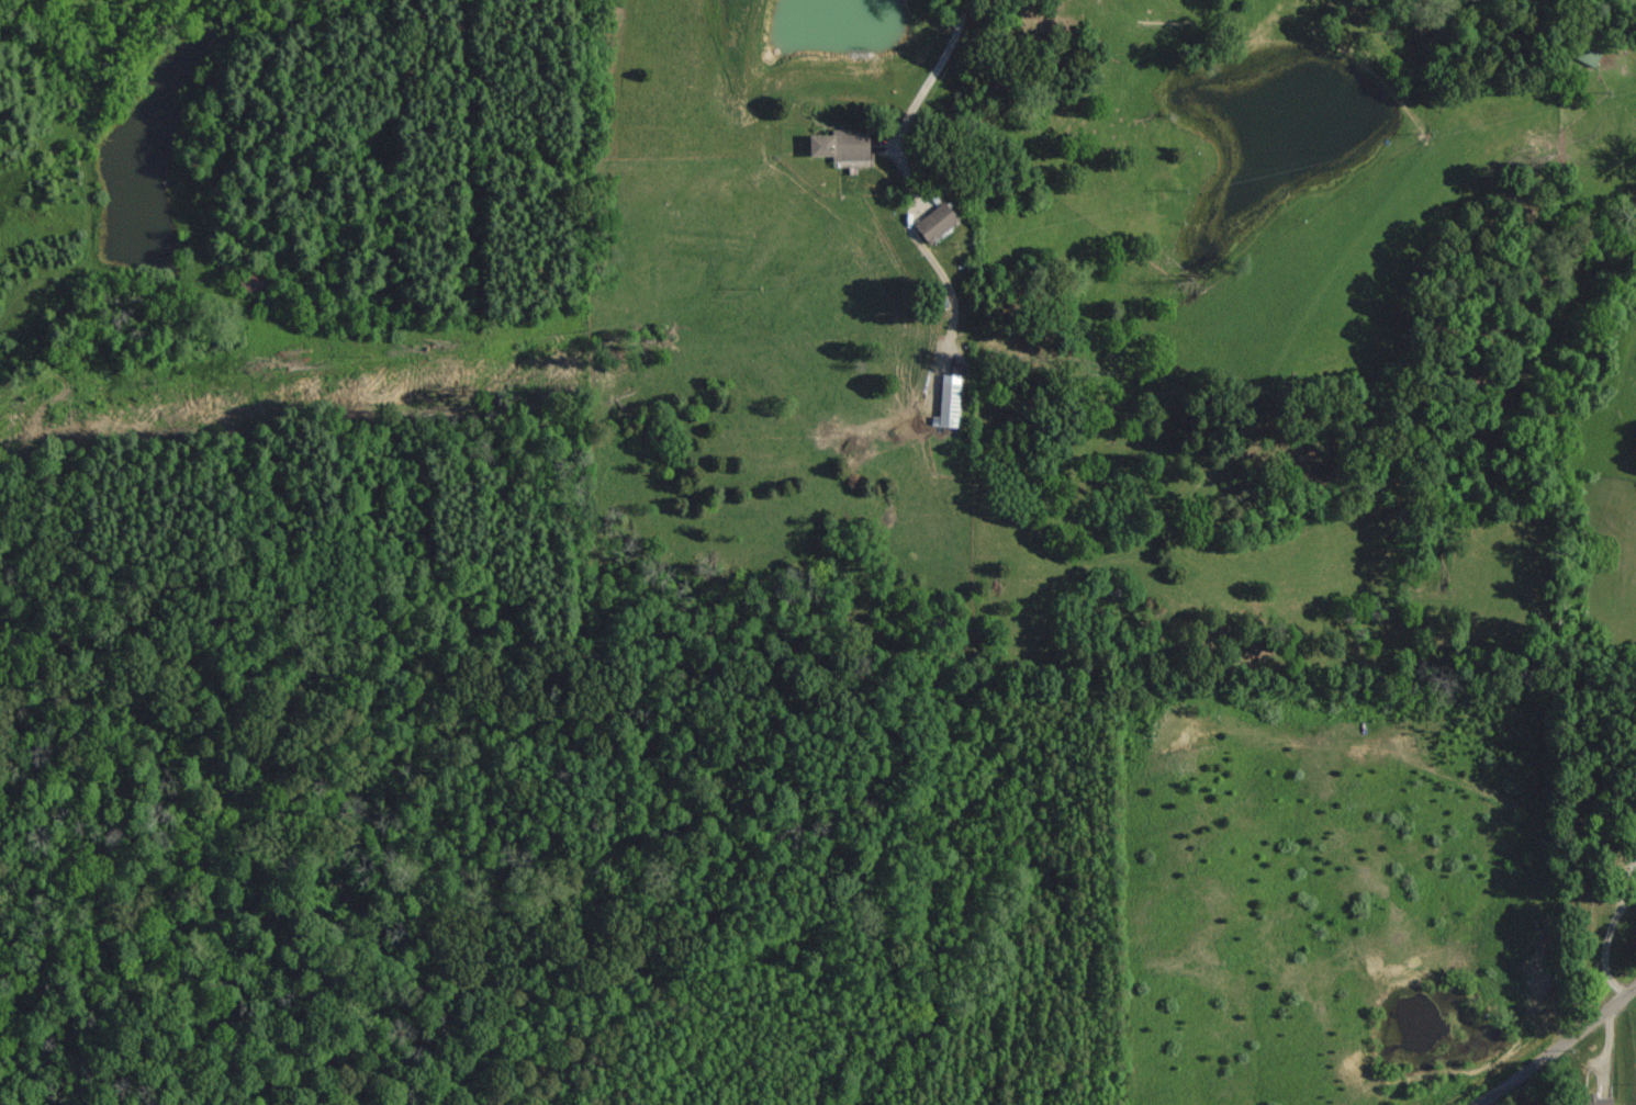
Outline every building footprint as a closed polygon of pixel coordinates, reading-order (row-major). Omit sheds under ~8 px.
[(804,135),(804,156),(832,156),(832,160),(865,160),(865,135),(842,135),(842,129),(832,130),(832,135),(804,135)] [(910,224),(924,244),(956,223),(942,203),(910,224)] [(956,427),(957,375),(938,375),(938,417),(929,416),(929,426),(956,427)]
